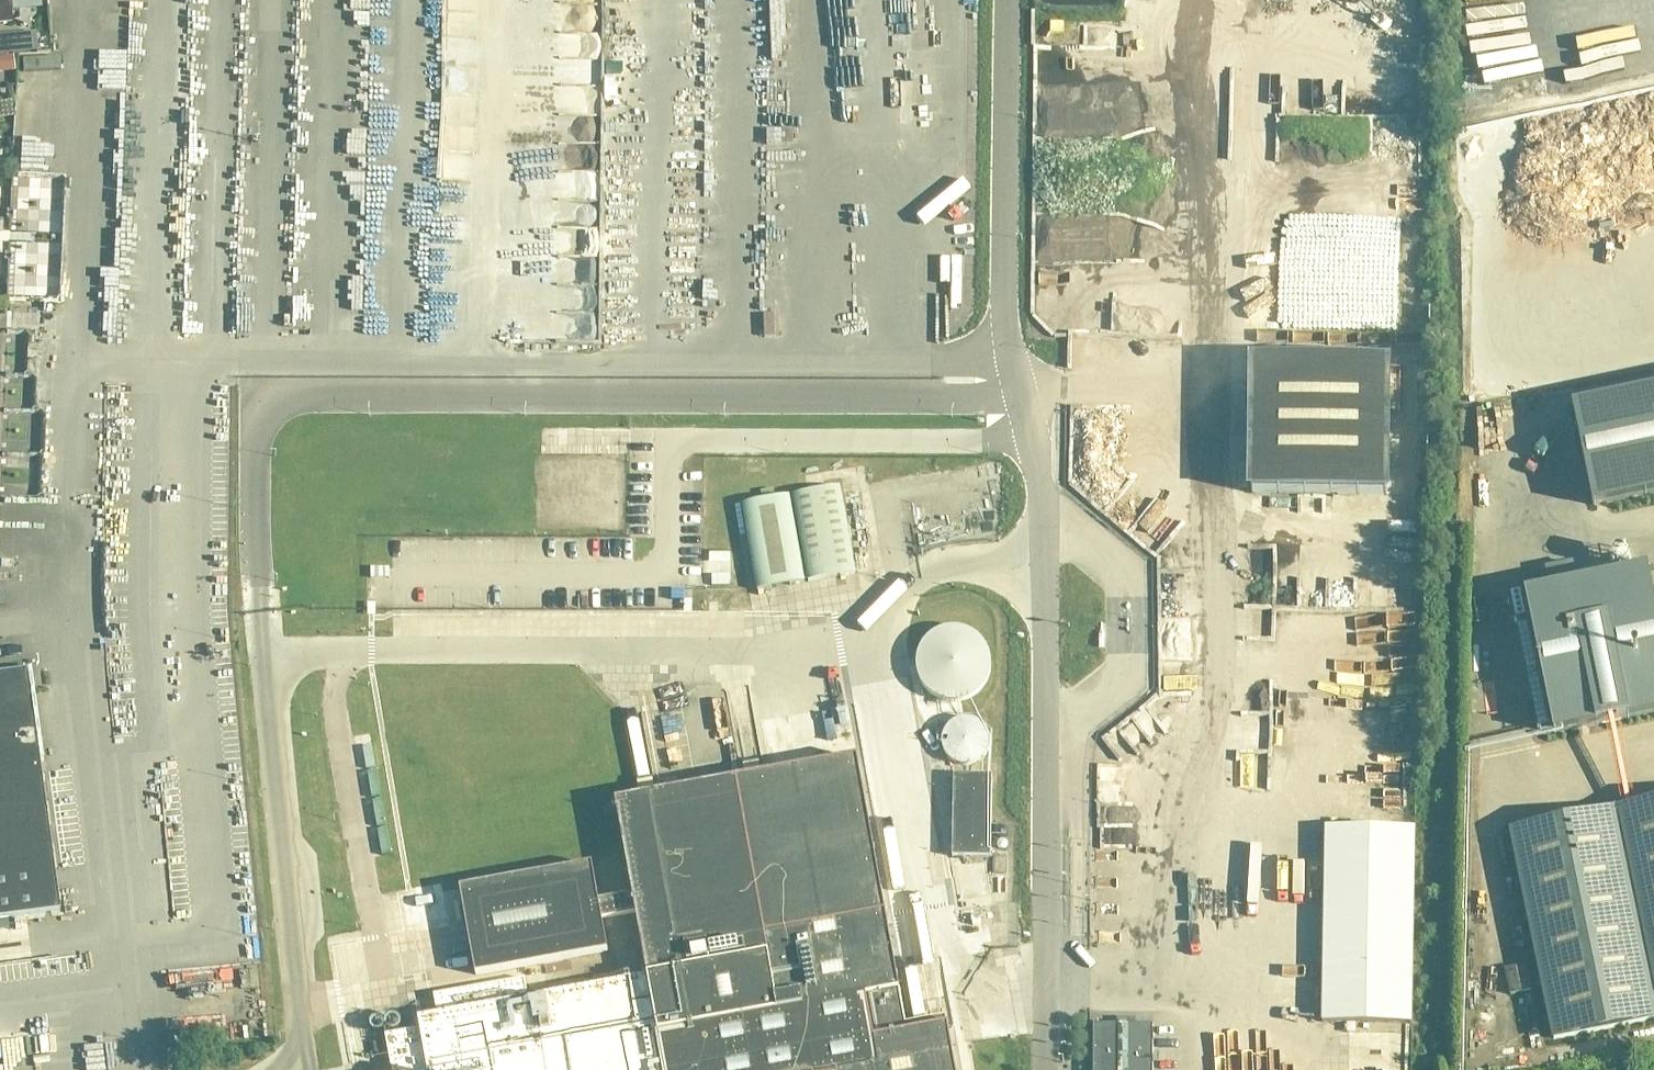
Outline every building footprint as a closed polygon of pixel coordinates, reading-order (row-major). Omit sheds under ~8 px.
[(10,23),(9,10),(39,8),(39,0),(0,0),(0,24),(10,23)] [(1044,23),(1044,40),(1069,40),(1070,24),(1044,23)] [(18,37),(0,39),(0,55),(20,53),(18,37)] [(979,157),(957,158),(959,190),(980,189),(979,157)] [(25,307),(27,293),(11,291),(9,305),(25,307)] [(1387,498),(1387,481),(1389,364),(1255,362),(1253,496),(1368,498),(1387,498)] [(1653,495),(1653,391),(1572,408),(1592,507),(1653,495)] [(807,584),(854,575),(839,489),(792,497),(807,584)] [(788,498),(741,506),(756,592),(804,584),(788,498)] [(1401,558),(1374,557),(1373,573),(1401,573),(1401,558)] [(1544,574),(1548,588),(1571,582),(1567,568),(1544,574)] [(1653,715),(1653,603),(1647,570),(1524,595),(1540,675),(1541,675),(1546,700),(1545,700),(1553,735),(1596,726),(1596,727),(1653,715)] [(1388,604),(1388,581),(1341,580),(1341,604),(1388,604)] [(1390,607),(1423,605),(1422,580),(1388,582),(1390,607)] [(988,677),(990,665),(988,654),(983,644),(975,635),(964,630),(953,628),(941,630),(931,635),(923,644),(917,654),(916,665),(917,677),(923,687),(931,696),(941,701),(953,703),(964,701),(975,696),(983,687),(988,677)] [(59,914),(26,673),(0,676),(0,922),(59,914)] [(1199,688),(1200,716),(1210,715),(1208,687),(1199,688)] [(1288,695),(1290,723),(1309,722),(1306,693),(1288,695)] [(1331,697),(1337,713),(1349,708),(1343,693),(1331,697)] [(1375,757),(1391,759),(1396,715),(1393,715),(1395,698),(1373,695),(1368,737),(1377,738),(1375,757)] [(667,724),(671,746),(696,742),(692,719),(667,724)] [(972,720),(967,720),(964,720),(959,720),(956,721),(952,723),(949,726),(946,729),(944,732),(942,737),(942,744),(942,749),(943,753),(946,757),(947,759),(950,762),(953,764),(956,765),(959,766),(962,767),(966,767),(968,767),(972,767),(975,766),(978,764),(981,763),(983,761),(985,758),(986,757),(987,754),(989,751),(989,749),(990,746),(990,743),(989,739),(988,734),(987,731),(985,729),(980,724),(977,722),(975,721),(972,720)] [(1103,735),(1122,762),(1139,750),(1121,723),(1103,735)] [(946,1028),(906,1036),(855,760),(615,804),(632,896),(598,902),(591,867),(459,891),(475,978),(607,954),(601,921),(635,915),(647,979),(529,1001),(525,981),(434,998),(438,1019),(419,1022),(421,1032),(386,1038),(392,1069),(954,1069),(946,1028)] [(954,777),(952,860),(991,860),(992,778),(954,777)] [(1549,799),(1549,781),(1498,783),(1499,801),(1549,799)] [(1554,800),(1501,803),(1502,819),(1555,817),(1554,800)] [(1508,835),(1552,1042),(1653,1020),(1653,804),(1508,835)] [(1412,1027),(1415,831),(1326,830),(1323,1025),(1412,1027)] [(892,907),(903,904),(894,873),(883,876),(892,907)] [(447,896),(412,898),(415,933),(449,931),(447,896)] [(98,1019),(80,1020),(82,1069),(105,1069),(104,1059),(100,1059),(98,1019)] [(1093,1069),(1153,1069),(1153,1027),(1129,1027),(1129,1022),(1118,1022),(1118,1027),(1093,1027),(1093,1069)] [(1283,1061),(1268,1062),(1268,1069),(1283,1069),(1283,1061)]
